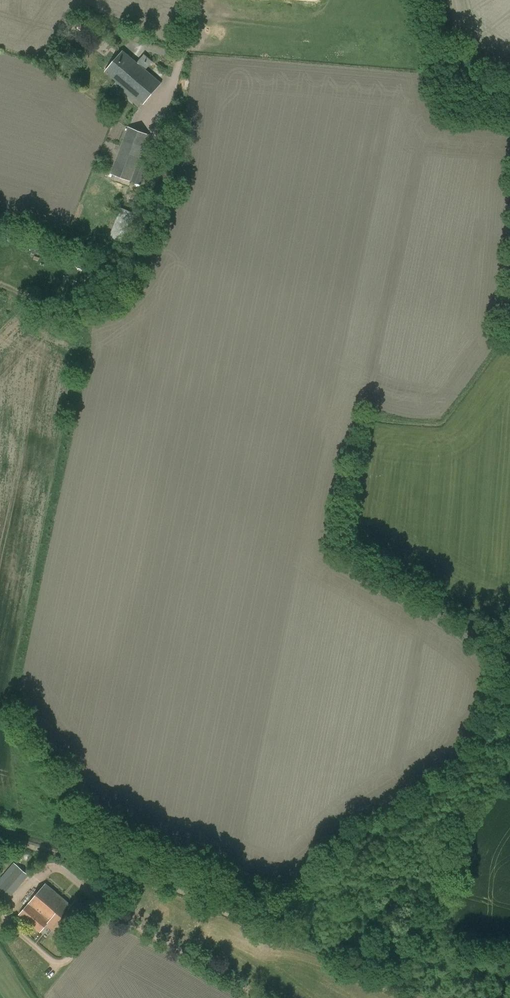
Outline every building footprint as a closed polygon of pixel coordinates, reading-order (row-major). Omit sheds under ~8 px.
[(143,104),(161,83),(146,70),(153,61),(144,54),(137,62),(123,50),(105,71),(143,104)] [(141,186),(150,162),(141,158),(149,134),(128,126),(110,174),(141,186)] [(17,866),(0,887),(0,894),(6,899),(27,874),(17,866)] [(59,934),(78,912),(45,884),(19,914),(40,932),(47,924),(59,934)]
